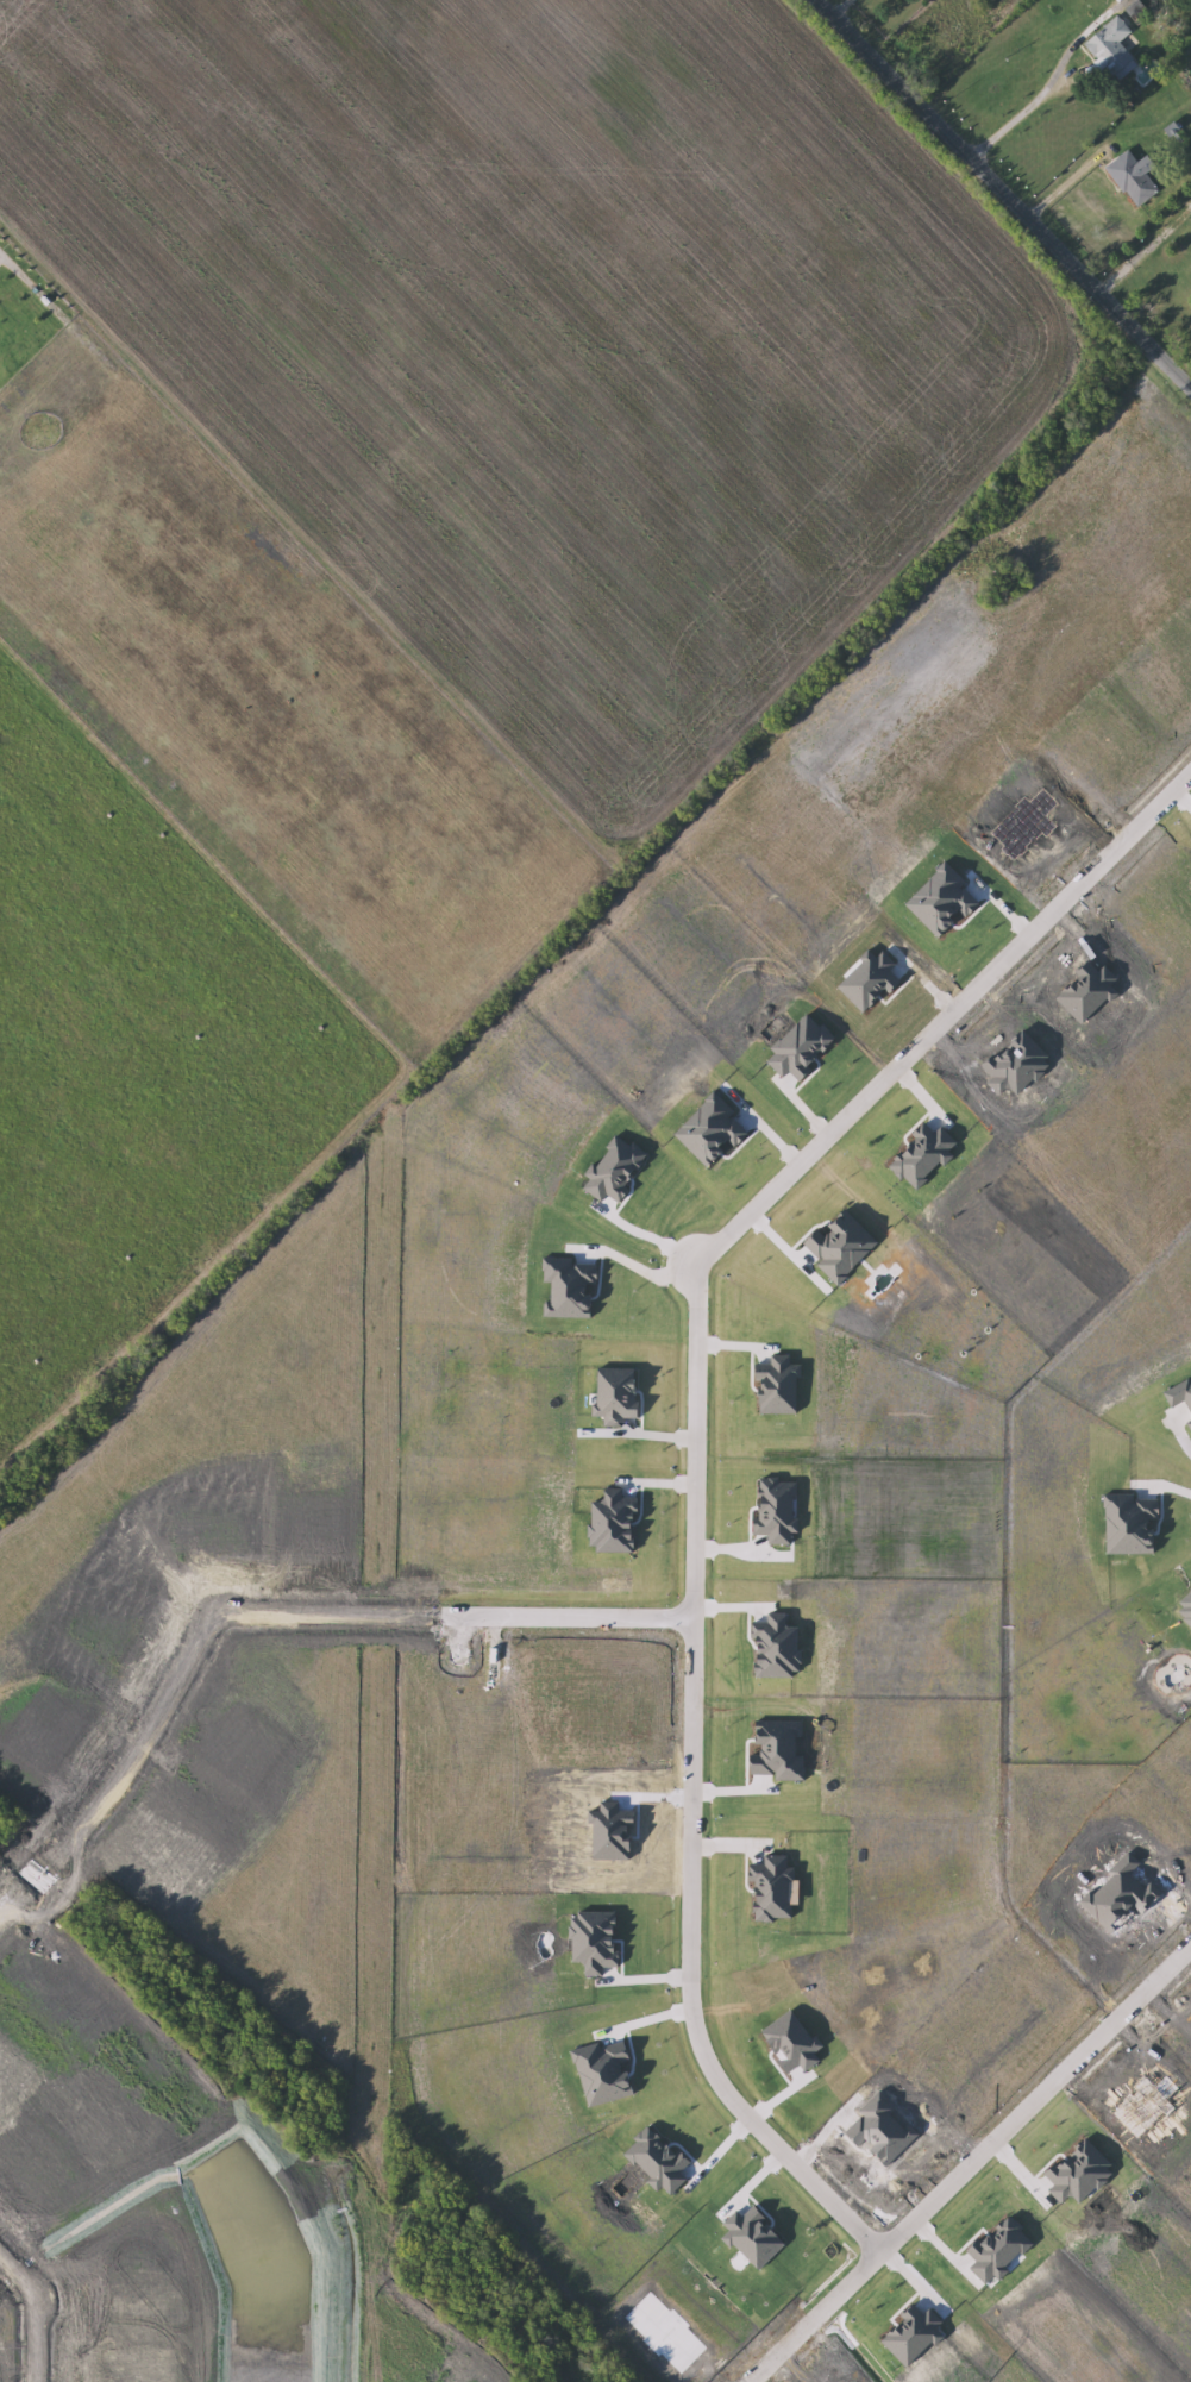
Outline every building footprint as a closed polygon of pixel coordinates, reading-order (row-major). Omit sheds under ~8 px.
[(1089,44),(1142,1),(1154,17),(1122,42),(1137,62),(1116,79),(1089,44)] [(1161,193),(1139,209),(1109,169),(1132,151),(1140,163),(1151,156),(1159,167),(1148,175),(1161,193)]
